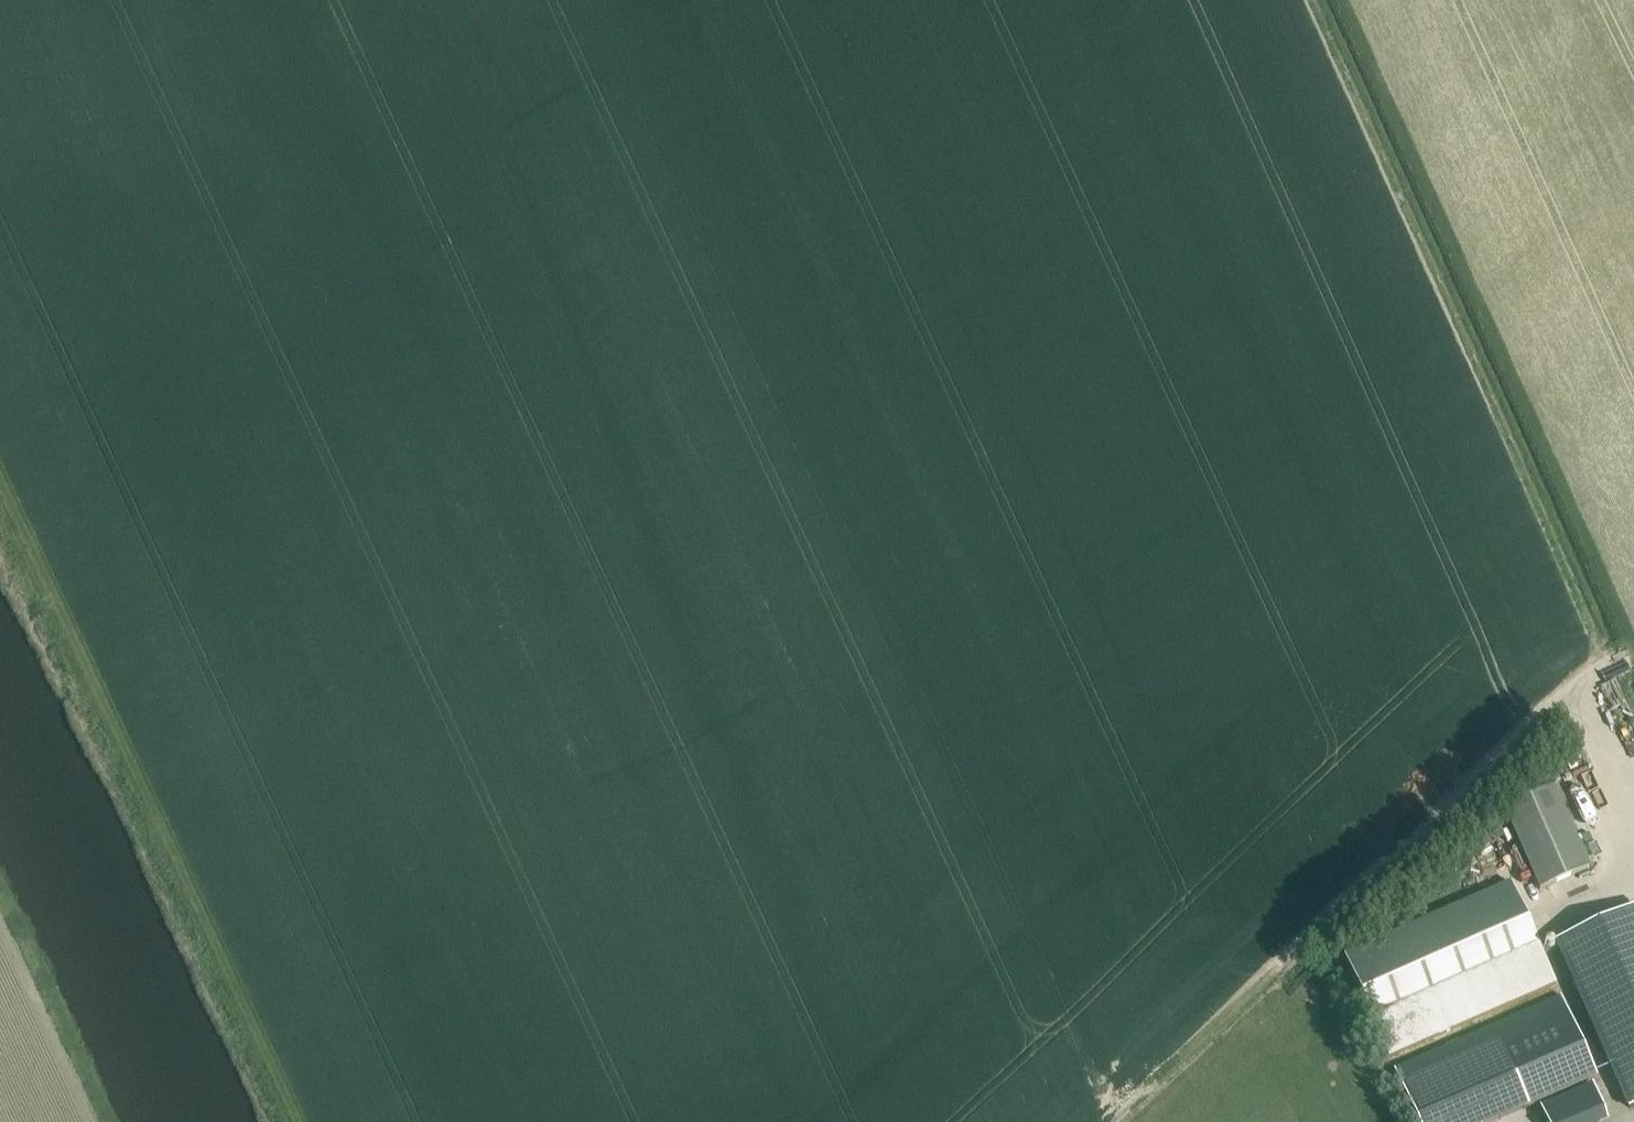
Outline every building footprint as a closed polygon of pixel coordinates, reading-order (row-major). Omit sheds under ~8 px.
[(1588,870),(1553,789),(1505,810),(1540,891),(1588,870)] [(1512,885),(1344,958),(1388,1060),(1556,986),(1512,885)] [(1559,948),(1631,1110),(1633,1109),(1633,915),(1559,948)] [(1394,1071),(1417,1121),(1498,1121),(1597,1079),(1561,998),(1394,1071)] [(1607,1120),(1594,1087),(1541,1111),(1546,1121),(1602,1121),(1607,1120)]
